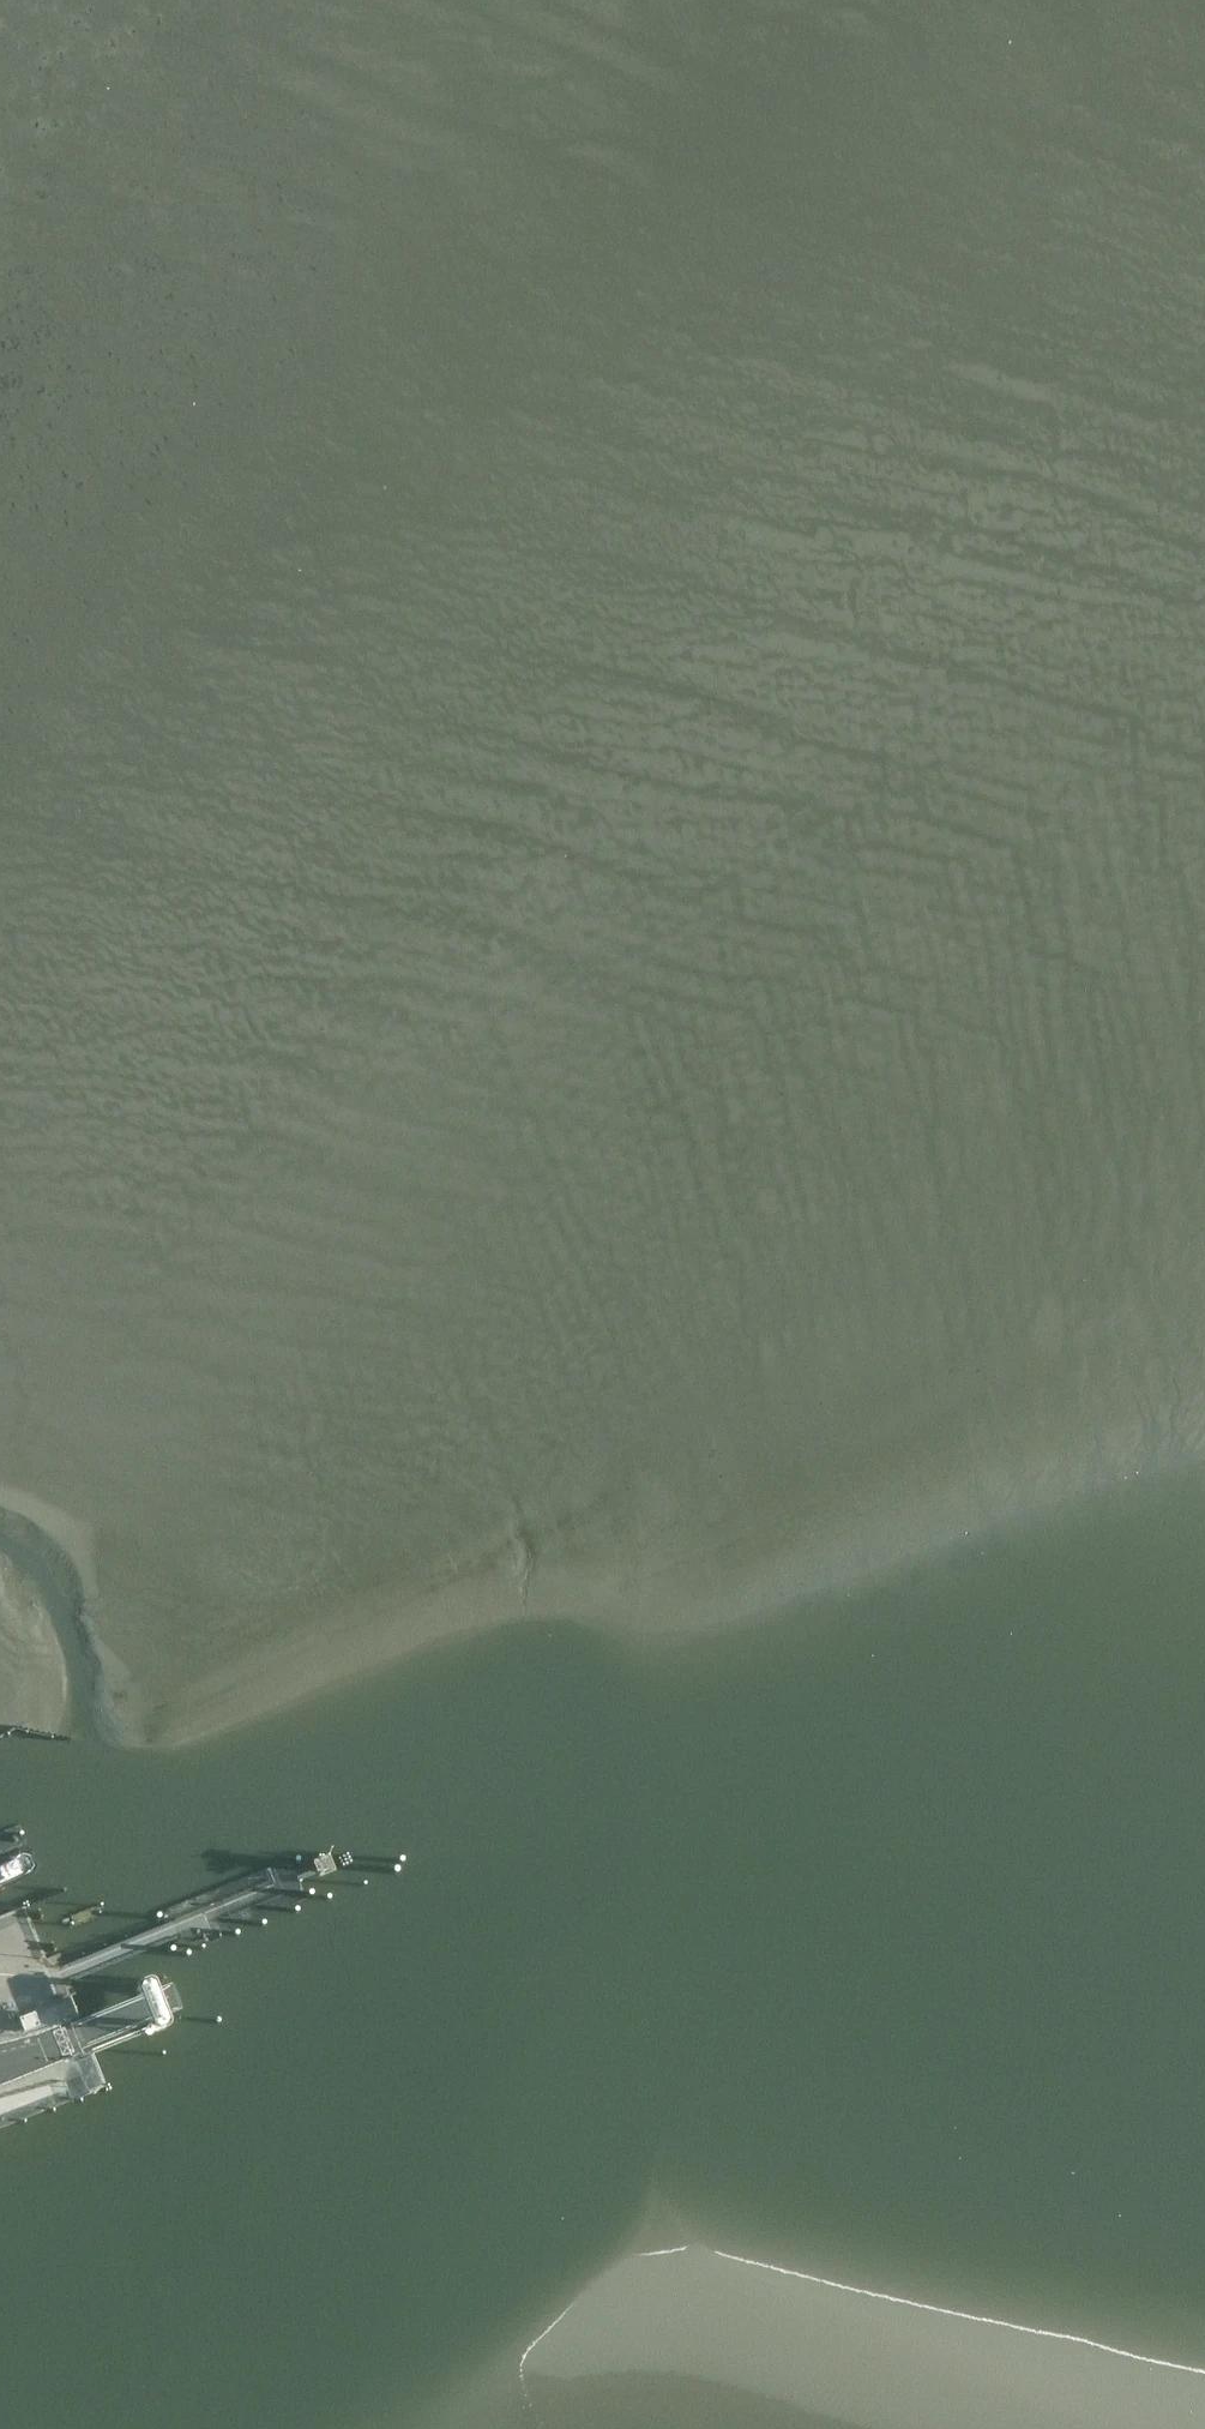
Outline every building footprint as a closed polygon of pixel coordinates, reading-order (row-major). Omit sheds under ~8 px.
[(61,2018),(73,2014),(68,2001),(56,2006),(60,2017),(61,2018)]
